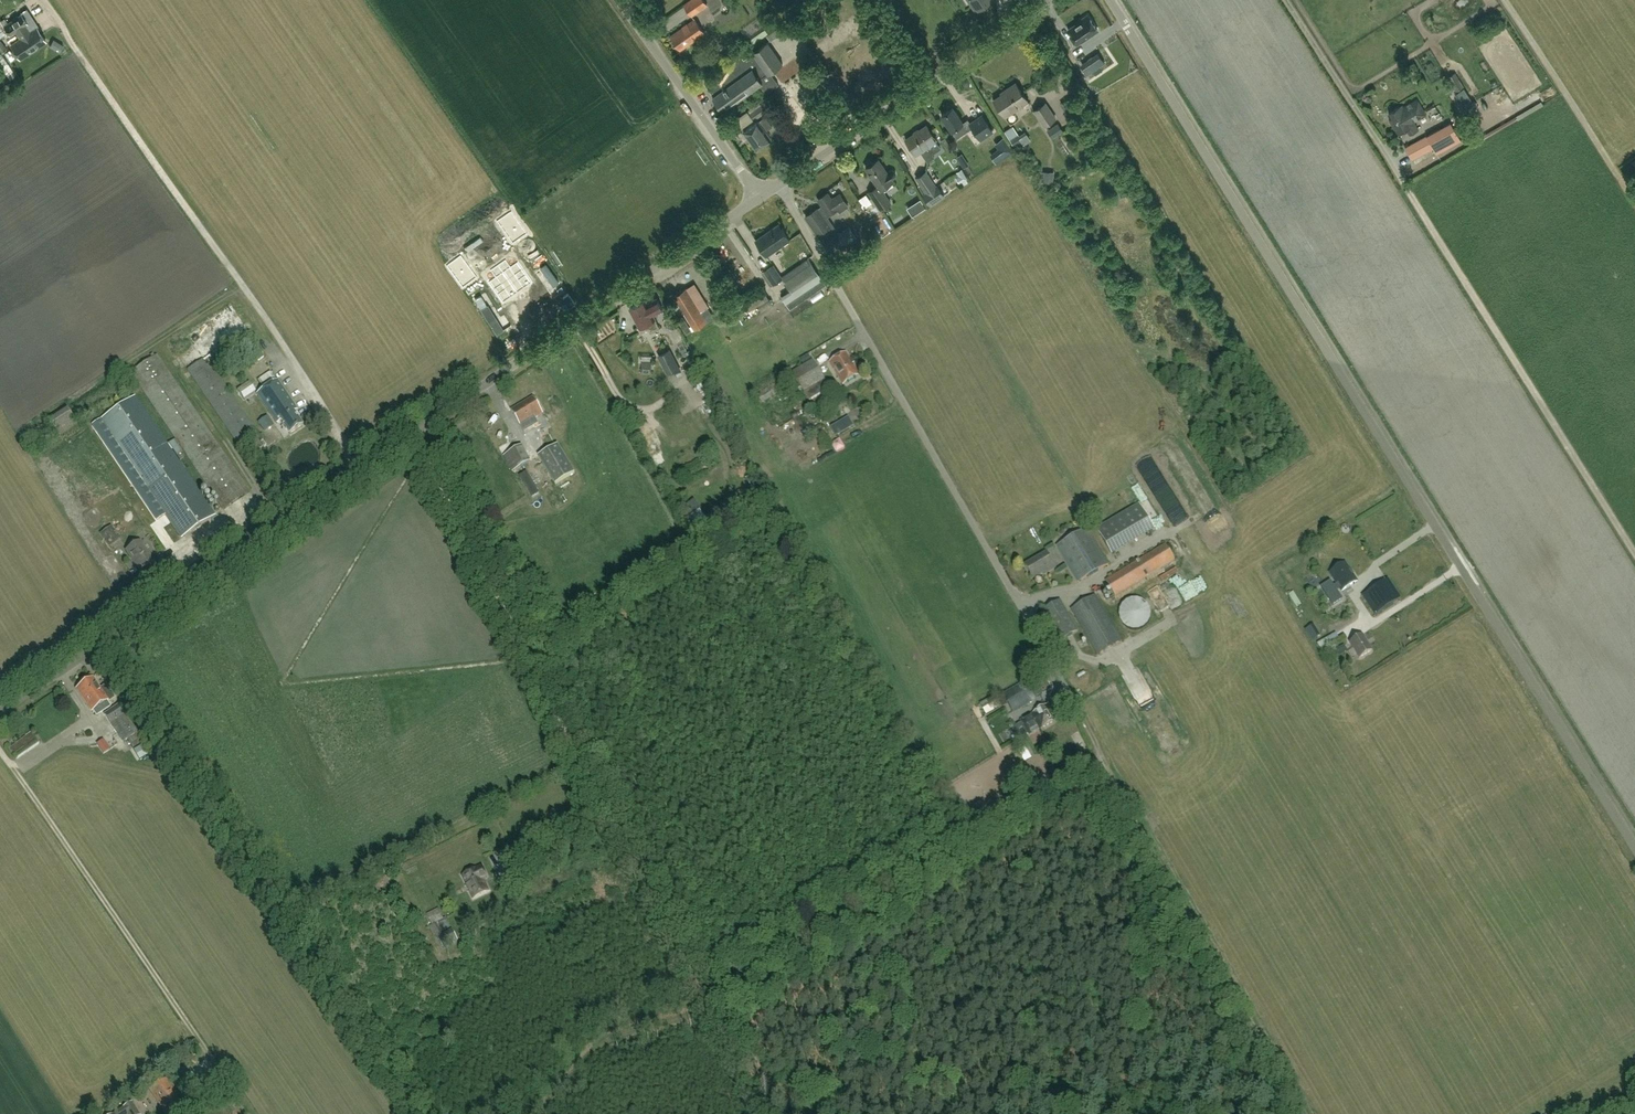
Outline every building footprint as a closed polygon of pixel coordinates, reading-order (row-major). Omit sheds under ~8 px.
[(708,5),(704,0),(689,0),(683,4),(692,17),(708,5)] [(976,9),(989,0),(970,0),(976,9)] [(20,59),(46,41),(37,28),(30,33),(25,25),(27,23),(22,15),(4,26),(10,35),(16,31),(21,39),(11,45),(20,59)] [(1077,44),(1098,30),(1088,15),(1079,21),(1080,22),(1068,30),(1077,44)] [(695,19),(671,36),(679,48),(687,42),(689,44),(705,33),(695,19)] [(749,39),(763,34),(758,23),(745,28),(749,39)] [(804,35),(810,31),(805,24),(794,32),(799,39),(804,36),(804,35)] [(723,111),(760,84),(766,93),(779,84),(771,72),(783,64),(768,42),(753,52),(754,53),(744,60),(742,57),(705,83),(714,96),(713,97),(714,97),(723,110),(722,110),(723,111)] [(1093,57),(1087,61),(1093,70),(1099,66),(1093,57)] [(1464,86),(1456,73),(1448,78),(1456,91),(1464,86)] [(1005,117),(1028,101),(1016,83),(1004,91),(1005,92),(994,100),(1005,117)] [(1464,87),(1455,92),(1467,112),(1479,105),(1474,98),(1473,100),(1464,87)] [(761,102),(762,104),(749,113),(754,120),(767,110),(768,113),(776,107),(768,96),(761,102)] [(1407,129),(1410,135),(1419,130),(1414,121),(1426,114),(1417,99),(1403,107),(1402,106),(1389,113),(1392,119),(1390,120),(1398,134),(1407,129)] [(1044,127),(1057,118),(1046,102),(1033,110),(1044,127)] [(993,131),(982,115),(971,123),(968,119),(964,123),(953,107),(942,115),(957,138),(973,127),(981,139),(993,131)] [(766,131),(772,126),(765,117),(759,121),(758,121),(743,131),(756,149),(771,138),(766,131)] [(1461,141),(1450,123),(1405,147),(1412,160),(1433,148),(1437,154),(1461,141)] [(1053,139),(1064,132),(1058,124),(1048,131),(1053,139)] [(927,146),(937,140),(927,125),(906,140),(915,154),(920,151),(928,162),(935,157),(927,146)] [(1024,131),(1019,134),(1014,127),(1006,132),(1013,144),(1020,140),(1023,145),(1031,140),(1024,131)] [(1065,137),(1059,141),(1067,153),(1073,148),(1065,137)] [(1008,152),(1014,149),(1010,141),(1004,144),(1008,152)] [(877,185),(868,192),(881,210),(890,203),(881,189),(893,181),(892,179),(893,178),(895,177),(895,175),(895,172),(893,171),(891,171),(889,172),(887,173),(878,159),(865,167),(877,185)] [(917,178),(926,193),(923,195),(930,205),(944,196),(937,186),(936,186),(926,172),(917,178)] [(861,197),(867,202),(872,197),(865,192),(861,197)] [(818,235),(830,227),(824,219),(838,210),(840,212),(848,206),(840,194),(832,199),(828,193),(818,199),(823,206),(818,209),(817,208),(806,216),(818,235)] [(766,256),(790,240),(779,224),(756,240),(766,256)] [(839,233),(823,243),(831,254),(846,244),(839,233)] [(547,263),(541,267),(553,285),(559,281),(547,263)] [(811,263),(784,281),(791,291),(799,303),(826,285),(811,263)] [(500,264),(494,268),(514,297),(529,287),(514,266),(505,273),(500,264)] [(774,284),(782,278),(773,265),(765,271),(774,284)] [(500,307),(514,297),(494,268),(489,272),(495,280),(486,286),(500,307)] [(695,330),(707,322),(714,318),(708,307),(700,312),(686,288),(674,296),(695,330)] [(657,299),(647,304),(645,300),(630,309),(640,328),(640,327),(642,332),(649,328),(651,332),(659,328),(655,319),(653,315),(663,310),(657,299)] [(241,448),(260,435),(211,362),(217,357),(215,354),(249,330),(232,304),(188,334),(205,359),(188,370),(241,448)] [(504,329),(488,306),(481,310),(497,334),(504,329)] [(739,309),(733,313),(740,325),(747,321),(739,309)] [(659,355),(662,361),(670,377),(680,371),(669,350),(659,355)] [(843,384),(859,374),(846,353),(830,363),(843,384)] [(224,509),(250,492),(157,355),(131,372),(224,509)] [(793,373),(809,400),(830,388),(821,373),(820,373),(813,361),(793,373)] [(763,403),(792,386),(787,378),(759,395),(763,403)] [(290,434),(303,425),(294,412),(297,410),(277,380),(257,393),(277,423),(281,421),(290,434)] [(255,391),(249,381),(237,389),(244,399),(255,391)] [(709,392),(694,399),(700,410),(714,403),(709,392)] [(795,406),(802,402),(799,395),(792,399),(795,406)] [(182,537),(215,515),(134,396),(101,418),(182,537)] [(536,418),(543,413),(533,397),(511,410),(525,432),(539,424),(536,418)] [(259,421),(265,431),(273,426),(266,416),(259,421)] [(856,427),(859,434),(867,431),(864,424),(856,427)] [(267,448),(282,442),(275,427),(260,434),(267,448)] [(647,443),(655,441),(653,431),(645,433),(647,443)] [(558,445),(539,456),(555,484),(574,473),(558,445)] [(524,473),(517,476),(528,498),(535,494),(524,473)] [(244,504),(255,500),(253,494),(242,499),(244,504)] [(1110,552),(1153,527),(1139,504),(1097,529),(1110,552)] [(1087,528),(1057,546),(1078,582),(1109,564),(1087,528)] [(140,570),(153,560),(140,541),(126,550),(140,570)] [(1115,596),(1175,560),(1165,543),(1106,580),(1115,596)] [(1046,573),(1055,568),(1046,553),(1025,565),(1033,578),(1045,571),(1046,573)] [(1342,591),(1357,581),(1345,562),(1329,573),(1342,591)] [(1375,614),(1401,597),(1388,579),(1362,595),(1375,614)] [(1189,599),(1196,595),(1190,586),(1183,590),(1189,599)] [(1097,655),(1122,641),(1095,594),(1070,609),(1097,655)] [(1150,614),(1149,609),(1147,604),(1143,601),(1139,598),(1134,598),(1129,599),(1124,602),(1121,606),(1119,611),(1119,616),(1121,620),(1124,625),(1128,627),(1133,629),(1138,628),(1143,626),(1147,623),(1149,619),(1150,614)] [(1061,640),(1078,630),(1060,600),(1043,610),(1061,640)] [(1372,651),(1363,635),(1350,643),(1360,658),(1372,651)] [(107,702),(108,701),(109,701),(110,703),(116,698),(106,684),(100,689),(93,678),(77,688),(92,711),(93,711),(97,716),(111,707),(107,702)] [(1014,710),(1041,694),(1032,679),(1005,694),(1014,710)] [(119,703),(104,713),(123,742),(138,731),(119,703)] [(1047,705),(1033,713),(1021,720),(1029,734),(1041,728),(1042,728),(1054,721),(1053,719),(1054,717),(1047,705)] [(1163,738),(1165,743),(1179,736),(1176,731),(1163,738)] [(34,747),(38,743),(31,732),(9,749),(14,757),(32,744),(34,747)] [(137,732),(127,739),(130,743),(140,736),(137,732)] [(104,738),(97,743),(104,753),(111,748),(104,738)] [(144,743),(134,749),(140,758),(150,752),(144,743)] [(474,898),(488,891),(483,881),(488,878),(482,866),(474,870),(474,869),(463,875),(474,898)] [(444,919),(439,909),(427,915),(432,925),(444,919)] [(439,931),(436,932),(444,947),(455,941),(450,931),(444,935),(442,936),(439,931)] [(216,1092),(209,1082),(199,1089),(205,1099),(216,1092)] [(183,1105),(170,1084),(153,1095),(165,1113),(168,1113),(183,1105)] [(132,1102),(123,1108),(114,1113),(139,1113),(132,1102)]
